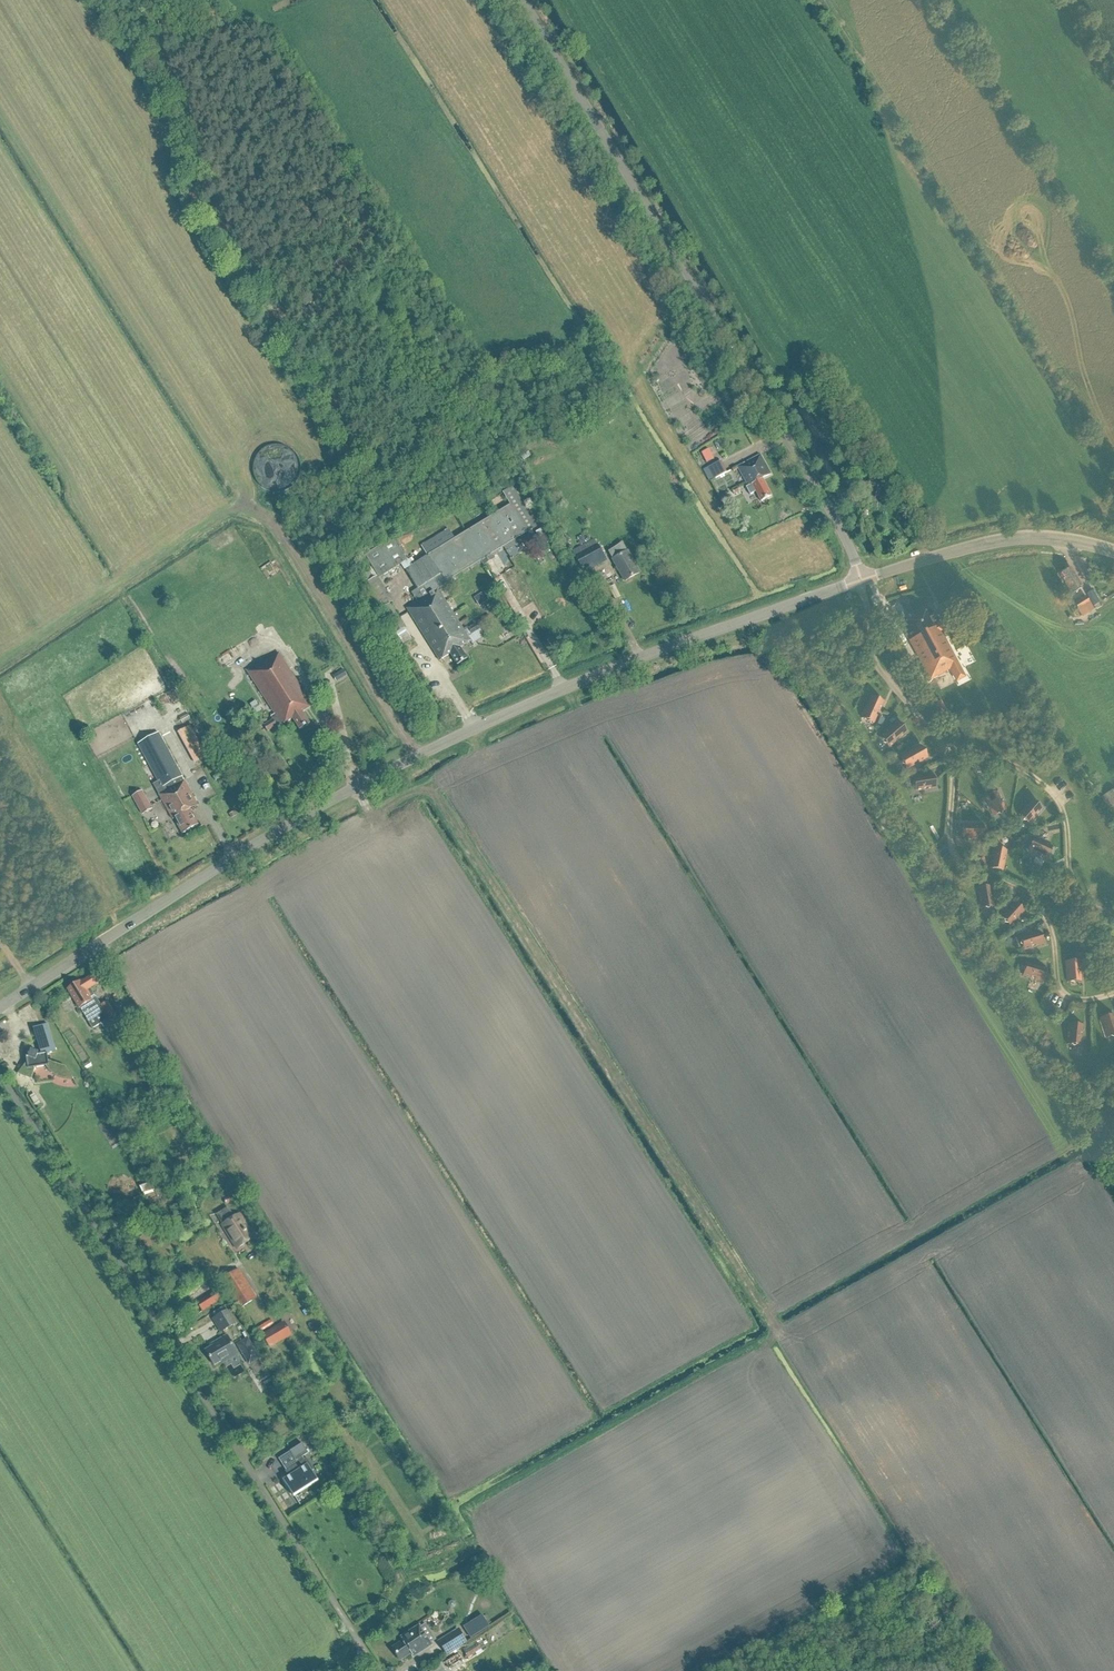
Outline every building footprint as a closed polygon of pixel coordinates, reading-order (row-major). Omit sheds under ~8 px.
[(752,460),(737,467),(750,492),(754,490),(761,502),(771,496),(762,479),(771,475),(760,455),(752,459),(752,460)] [(709,467),(714,479),(727,473),(721,461),(709,467)] [(887,489),(881,477),(869,484),(876,495),(887,489)] [(412,565),(405,569),(406,570),(418,589),(412,593),(417,602),(410,607),(407,609),(440,661),(450,654),(457,666),(467,659),(460,648),(470,641),(468,637),(471,634),(472,635),(479,630),(476,624),(468,629),(464,632),(437,589),(446,583),(447,584),(528,534),(527,532),(536,526),(520,499),(512,487),(503,493),(510,505),(455,539),(449,529),(421,546),(427,556),(412,565)] [(175,519),(162,527),(166,534),(179,526),(175,519)] [(393,538),(365,556),(379,578),(400,565),(407,561),(407,560),(395,541),(393,538)] [(575,549),(571,552),(584,574),(588,572),(607,561),(594,539),(575,549)] [(625,581),(639,573),(627,551),(613,560),(625,581)] [(206,578),(214,575),(211,566),(203,569),(206,578)] [(1071,594),(1082,587),(1071,568),(1060,575),(1071,594)] [(403,573),(391,575),(393,583),(404,582),(403,573)] [(365,584),(381,609),(393,601),(379,579),(377,577),(365,584)] [(1099,602),(1093,591),(1087,595),(1094,606),(1099,602)] [(1085,596),(1074,603),(1082,617),(1094,610),(1085,596)] [(396,633),(404,628),(389,604),(381,609),(396,633)] [(956,682),(965,677),(942,634),(950,629),(944,618),(936,622),(929,610),(900,625),(930,680),(947,671),(948,673),(950,672),(956,682)] [(1088,626),(1096,622),(1093,616),(1085,620),(1088,626)] [(967,666),(976,662),(967,645),(958,649),(967,666)] [(226,674),(212,651),(203,657),(218,679),(226,674)] [(302,713),(313,706),(278,653),(247,672),(275,714),(271,717),(273,720),(264,726),(267,732),(281,723),(282,725),(292,719),(300,730),(310,724),(302,713)] [(343,670),(336,674),(339,680),(346,676),(343,670)] [(874,723),(883,702),(871,696),(862,718),(874,723)] [(262,710),(255,701),(250,704),(256,714),(262,710)] [(907,732),(898,722),(880,737),(889,747),(907,732)] [(158,733),(138,744),(153,771),(173,760),(158,733)] [(927,757),(921,746),(900,757),(907,769),(927,757)] [(173,760),(153,771),(158,781),(160,781),(165,791),(184,781),(173,760)] [(916,791),(935,788),(933,775),(914,778),(916,791)] [(158,781),(153,784),(159,795),(173,820),(174,819),(183,834),(198,825),(190,810),(198,806),(184,781),(165,791),(160,781),(158,781)] [(142,791),(132,796),(142,815),(152,809),(142,791)] [(994,815),(1006,810),(998,792),(986,797),(994,815)] [(1032,800),(1019,815),(1029,824),(1042,809),(1032,800)] [(982,838),(983,825),(963,825),(963,838),(982,838)] [(1052,846),(1034,838),(1028,850),(1046,858),(1052,846)] [(1007,851),(994,848),(990,868),(1003,870),(1007,851)] [(994,906),(990,886),(977,888),(981,908),(994,906)] [(1011,926),(1024,911),(1014,902),(1001,917),(1011,926)] [(1043,944),(1039,931),(1020,937),(1024,950),(1043,944)] [(1104,949),(1113,957),(1113,940),(1112,938),(1104,949)] [(1081,981),(1079,961),(1066,962),(1067,982),(1081,981)] [(1046,969),(1027,963),(1023,976),(1042,981),(1046,969)] [(105,1030),(118,1022),(114,1016),(115,1015),(107,1002),(101,1006),(90,988),(101,982),(95,973),(81,982),(80,982),(68,990),(79,1008),(80,1008),(93,1028),(101,1023),(105,1030)] [(1100,1019),(1106,1037),(1113,1035),(1113,1018),(1113,1014),(1100,1019)] [(48,1061),(47,1054),(56,1051),(47,1024),(33,1028),(41,1053),(31,1050),(29,1056),(26,1057),(27,1062),(17,1074),(32,1080),(35,1068),(46,1066),(50,1071),(55,1076),(61,1078),(68,1080),(74,1080),(65,1066),(48,1061)] [(1082,1025),(1069,1024),(1067,1044),(1080,1045),(1082,1025)] [(229,1208),(217,1215),(223,1224),(222,1225),(237,1248),(254,1238),(239,1214),(235,1217),(229,1208)] [(239,1309),(252,1300),(257,1297),(238,1269),(220,1280),(239,1309)] [(216,1290),(197,1302),(203,1311),(221,1299),(216,1290)] [(224,1331),(235,1324),(227,1311),(216,1317),(224,1331)] [(290,1334),(284,1323),(263,1336),(270,1346),(290,1334)] [(223,1363),(238,1354),(227,1335),(215,1342),(217,1345),(214,1346),(213,1346),(205,1350),(214,1365),(222,1360),(223,1363)] [(252,1346),(244,1351),(249,1358),(256,1354),(252,1346)] [(290,1452),(296,1462),(308,1454),(302,1444),(290,1452)] [(293,1498),(319,1482),(305,1460),(279,1476),(293,1498)] [(488,1608),(469,1621),(476,1631),(495,1619),(488,1608)] [(401,1643),(390,1650),(397,1660),(408,1653),(410,1657),(427,1644),(426,1643),(431,1640),(425,1632),(421,1635),(416,1628),(398,1640),(401,1643)] [(447,1654),(466,1641),(458,1628),(439,1641),(447,1654)] [(468,1657),(483,1648),(477,1640),(463,1649),(468,1657)] [(457,1653),(445,1661),(449,1668),(462,1660),(457,1653)]
